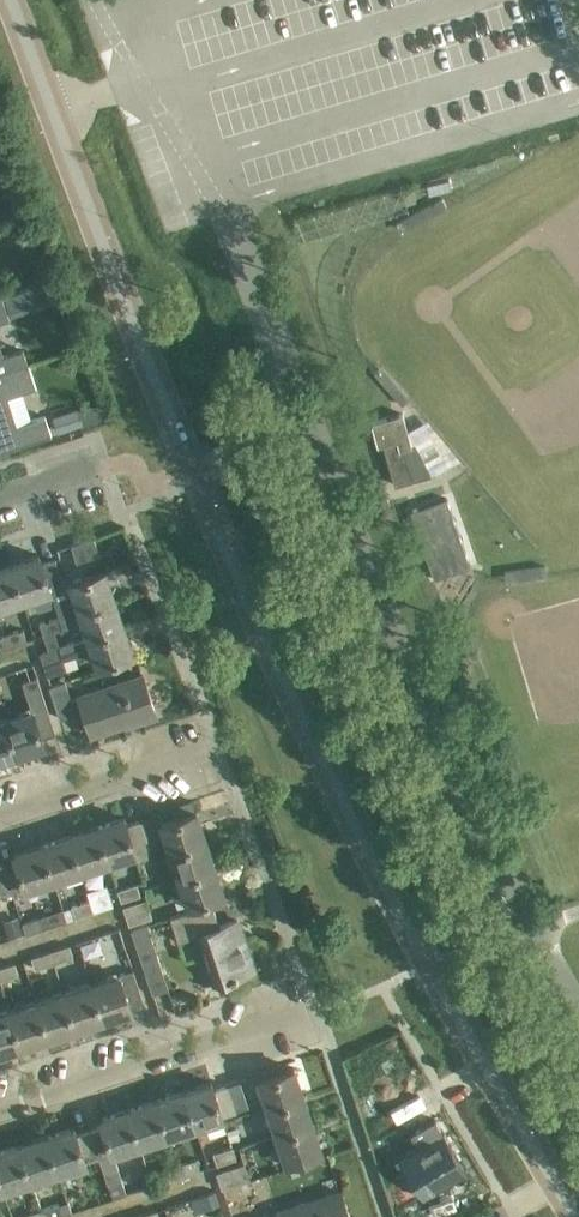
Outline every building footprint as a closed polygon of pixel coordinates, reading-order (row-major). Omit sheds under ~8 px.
[(42,284),(4,296),(11,316),(48,303),(42,284)] [(9,319),(1,295),(0,296),(0,322),(9,319)] [(27,363),(23,350),(4,356),(0,345),(0,372),(27,363)] [(66,351),(61,360),(75,366),(80,356),(76,348),(66,351)] [(0,372),(0,451),(51,434),(45,417),(17,426),(7,394),(35,385),(27,363),(0,372)] [(383,444),(395,485),(431,474),(429,468),(415,442),(411,444),(403,413),(371,422),(378,445),(383,444)] [(410,510),(434,578),(469,566),(446,497),(410,510)] [(50,591),(41,562),(39,554),(11,563),(23,600),(50,591)] [(63,584),(62,581),(55,558),(41,562),(50,591),(51,591),(59,617),(114,599),(105,570),(63,584)] [(23,600),(11,563),(0,567),(0,607),(23,600)] [(89,638),(124,626),(114,599),(59,617),(63,628),(83,621),(89,638)] [(63,628),(59,617),(39,623),(44,635),(54,632),(53,631),(63,628)] [(98,665),(110,661),(133,653),(124,626),(89,638),(59,648),(62,658),(63,659),(92,649),(98,665)] [(8,646),(26,640),(22,629),(4,635),(8,646)] [(62,658),(59,648),(54,632),(44,635),(49,651),(41,654),(44,664),(62,658)] [(67,669),(63,659),(62,658),(44,664),(48,675),(67,669)] [(49,685),(60,718),(83,711),(91,734),(135,719),(136,721),(156,715),(143,675),(71,699),(65,680),(49,685)] [(55,732),(48,709),(47,706),(33,710),(5,719),(16,754),(44,745),(41,737),(55,732)] [(16,754),(5,719),(0,720),(0,759),(16,754)] [(170,850),(205,839),(196,810),(161,822),(170,850)] [(136,852),(127,825),(126,821),(124,817),(96,826),(108,861),(136,852)] [(152,856),(148,843),(141,820),(127,825),(136,852),(138,860),(152,856)] [(81,870),(108,861),(96,826),(69,835),(81,870)] [(53,879),(81,870),(69,835),(42,844),(53,879)] [(179,877),(214,866),(205,839),(170,850),(179,877)] [(25,888),(53,879),(42,844),(14,853),(16,861),(3,865),(11,892),(16,906),(30,902),(25,888)] [(11,892),(3,865),(0,866),(0,895),(11,892)] [(189,905),(224,894),(214,866),(179,877),(189,905)] [(121,901),(122,900),(140,894),(137,883),(118,889),(121,901)] [(114,905),(113,903),(107,884),(87,891),(90,900),(94,911),(114,905)] [(126,915),(149,908),(146,899),(123,906),(126,915)] [(75,917),(94,911),(90,900),(71,906),(75,917)] [(198,934),(206,959),(213,982),(254,969),(237,920),(219,926),(212,903),(172,916),(180,940),(198,934)] [(129,924),(130,924),(152,917),(149,908),(126,915),(129,924)] [(131,929),(152,993),(168,987),(147,924),(131,929)] [(73,956),(69,945),(69,944),(50,951),(54,962),(73,956)] [(35,969),(54,962),(50,951),(31,957),(35,969)] [(18,974),(14,962),(0,967),(0,980),(18,974)] [(142,996),(134,974),(133,970),(119,975),(119,974),(91,983),(103,1018),(131,1009),(128,1001),(142,996)] [(75,1027),(103,1018),(91,983),(64,992),(75,1027)] [(48,1036),(75,1027),(64,992),(36,1001),(48,1036)] [(21,1045),(48,1036),(36,1001),(9,1010),(21,1045)] [(21,1045),(9,1010),(0,1013),(0,1052),(21,1045)] [(268,1106),(303,1095),(294,1067),(259,1079),(268,1106)] [(223,1116),(222,1116),(214,1089),(211,1081),(183,1090),(195,1125),(223,1116)] [(236,1111),(235,1107),(228,1085),(214,1089),(222,1116),(236,1111)] [(167,1134),(195,1125),(183,1090),(155,1099),(167,1134)] [(277,1134),(312,1122),(303,1095),(268,1106),(277,1134)] [(139,1144),(167,1134),(155,1099),(127,1108),(139,1144)] [(113,1152),(139,1144),(127,1108),(101,1117),(103,1125),(90,1130),(98,1156),(112,1198),(127,1194),(113,1152)] [(322,1150),(312,1122),(277,1134),(287,1162),(322,1150)] [(418,1151),(403,1160),(427,1201),(468,1177),(444,1135),(443,1136),(436,1123),(433,1125),(411,1138),(418,1151)] [(98,1156),(90,1130),(76,1134),(74,1126),(46,1135),(57,1170),(85,1161),(98,1156)] [(41,1176),(57,1170),(46,1135),(18,1144),(30,1179),(33,1188),(44,1184),(41,1176)] [(30,1179),(18,1144),(0,1150),(0,1183),(2,1188),(30,1179)] [(217,1164),(236,1158),(232,1146),(213,1153),(217,1164)] [(180,1176),(200,1170),(196,1158),(177,1165),(180,1176)] [(244,1163),(229,1168),(234,1184),(249,1179),(244,1163)] [(162,1182),(180,1176),(177,1165),(158,1171),(162,1182)] [(229,1168),(216,1172),(222,1189),(234,1184),(229,1168)] [(279,1216),(350,1216),(341,1191),(277,1213),(279,1216)] [(62,1215),(58,1203),(40,1209),(42,1216),(55,1216),(62,1215)]
